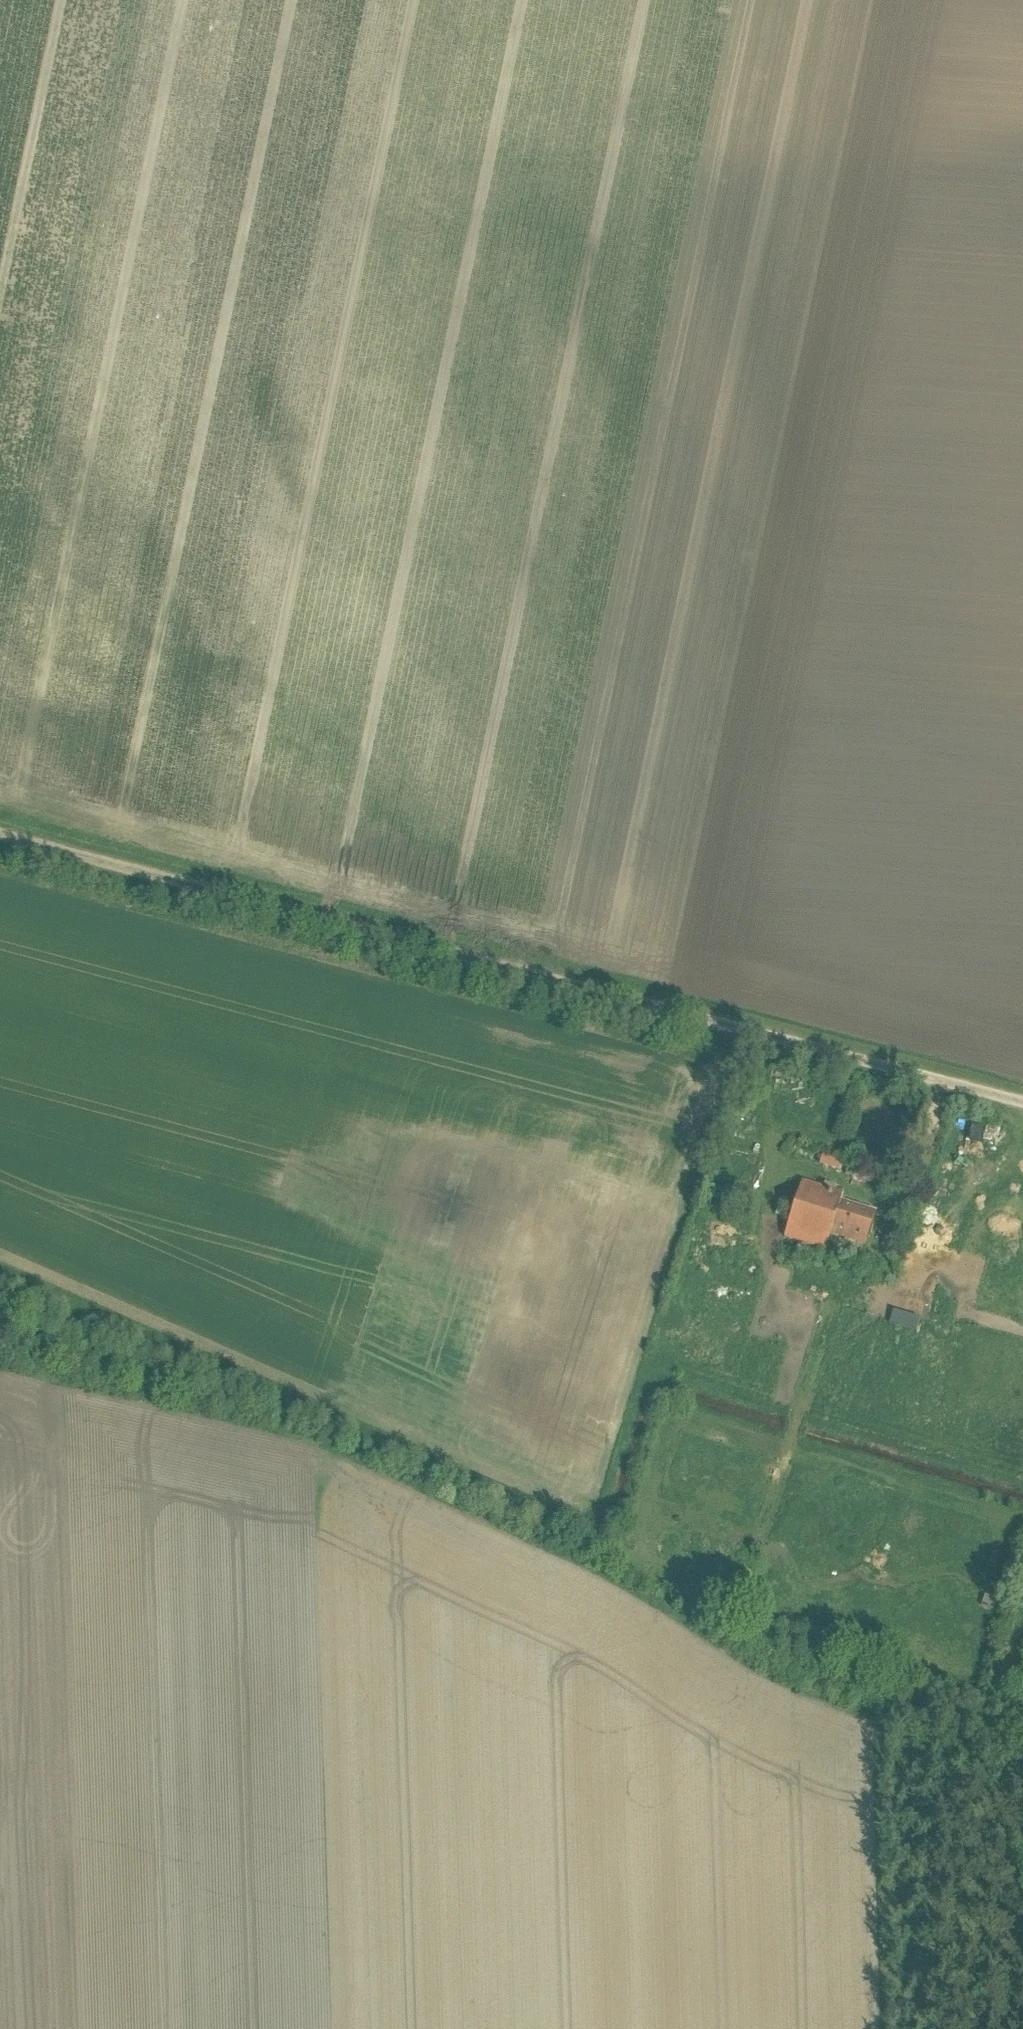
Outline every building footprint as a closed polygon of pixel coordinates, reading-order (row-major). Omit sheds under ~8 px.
[(961,1145),(989,1147),(990,1127),(962,1125),(961,1145)] [(786,1170),(771,1221),(852,1245),(867,1194),(786,1170)] [(888,1324),(914,1333),(919,1319),(893,1310),(888,1324)]
